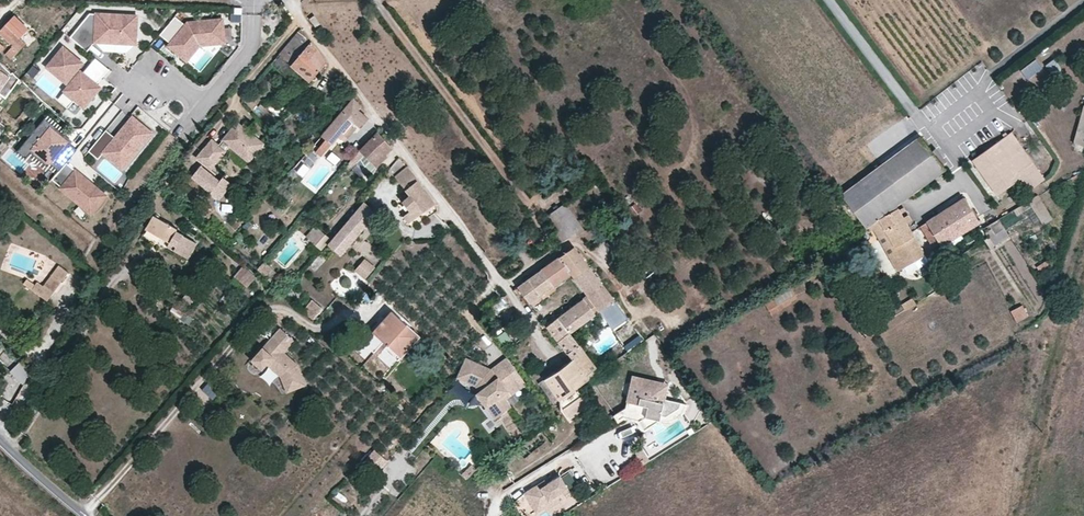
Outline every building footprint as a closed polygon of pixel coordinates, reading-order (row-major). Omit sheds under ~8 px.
[(70,38),(87,52),(94,42),(135,44),(136,16),(89,13),(70,38)] [(313,15),(309,18),(313,23),(313,24),(315,27),(320,23),(313,15)] [(175,16),(160,35),(170,43),(168,46),(186,61),(200,45),(225,43),(223,19),(188,22),(185,25),(175,16)] [(25,43),(6,24),(0,31),(0,35),(13,46),(5,55),(10,60),(19,51),(25,43)] [(277,53),(299,27),(298,26),(276,52),(277,53)] [(327,61),(299,27),(277,53),(310,82),(327,61)] [(63,47),(47,67),(69,85),(64,91),(84,107),(100,87),(97,84),(109,69),(95,58),(83,73),(78,69),(82,63),(63,47)] [(19,55),(25,61),(33,54),(27,48),(19,55)] [(20,81),(19,79),(16,77),(0,63),(0,95),(3,97),(12,86),(20,81)] [(37,110),(43,103),(37,97),(31,105),(37,110)] [(361,107),(354,99),(312,148),(321,155),(331,144),(332,145),(344,131),(352,122),(357,126),(360,128),(368,119),(358,110),(361,107)] [(1083,105),(1072,144),(1083,147),(1083,106),(1083,105)] [(114,137),(105,129),(88,149),(98,157),(102,152),(110,159),(115,153),(120,152),(128,159),(151,132),(131,116),(114,137)] [(45,118),(17,151),(26,158),(30,153),(46,166),(49,162),(59,171),(66,162),(77,150),(67,141),(66,142),(61,139),(65,134),(45,118)] [(263,143),(237,121),(218,144),(211,139),(201,151),(197,157),(211,168),(229,145),(248,161),(263,143)] [(349,135),(357,126),(352,122),(344,131),(349,135)] [(1045,179),(1010,132),(970,160),(996,196),(1020,179),(1029,191),(1045,179)] [(385,155),(391,149),(377,133),(341,170),(345,175),(356,163),(367,174),(387,157),(385,155)] [(842,195),(864,224),(866,226),(870,224),(877,218),(896,205),(944,169),(920,137),(842,195)] [(120,152),(115,153),(110,159),(122,169),(129,160),(128,159),(120,152)] [(59,171),(52,179),(61,187),(60,188),(91,213),(106,195),(66,162),(59,171)] [(219,181),(201,166),(192,177),(211,192),(219,181)] [(417,181),(419,179),(408,166),(395,176),(409,194),(400,201),(408,211),(403,216),(408,223),(436,202),(417,181)] [(218,198),(230,183),(222,177),(219,181),(211,192),(218,198)] [(1052,219),(1039,197),(1029,203),(1043,225),(1052,219)] [(963,200),(921,226),(933,247),(939,244),(940,246),(960,234),(962,237),(967,234),(965,230),(977,223),(963,200)] [(363,202),(327,245),(340,256),(366,225),(374,216),(382,207),(377,203),(372,208),(363,202)] [(576,232),(578,235),(585,230),(565,203),(545,217),(562,241),(576,232)] [(903,217),(896,205),(877,218),(899,256),(891,260),(897,270),(904,267),(908,274),(929,261),(912,232),(907,223),(912,220),(909,214),(903,217)] [(176,229),(153,215),(145,230),(168,243),(169,242),(175,231),(176,229)] [(374,216),(366,225),(375,233),(383,223),(374,216)] [(899,256),(877,218),(870,224),(891,260),(899,256)] [(982,229),(994,246),(1009,236),(999,220),(982,229)] [(317,246),(327,235),(316,225),(306,236),(317,246)] [(196,243),(175,231),(169,242),(176,246),(173,250),(187,258),(196,243)] [(173,250),(176,246),(169,242),(168,243),(166,246),(173,250)] [(541,270),(553,285),(570,273),(585,262),(574,246),(541,270)] [(295,264),(289,259),(280,269),(287,275),(295,264)] [(374,267),(366,260),(357,270),(366,277),(374,267)] [(258,269),(266,275),(273,268),(265,261),(258,269)] [(589,266),(585,262),(570,273),(574,277),(589,266)] [(35,284),(27,279),(23,284),(47,300),(68,273),(58,265),(43,285),(37,282),(35,284)] [(258,280),(240,265),(232,275),(250,290),(258,280)] [(589,266),(574,277),(585,290),(599,279),(589,266)] [(281,276),(273,268),(266,275),(275,283),(281,276)] [(541,270),(528,279),(540,295),(553,285),(541,270)] [(540,295),(528,279),(518,286),(530,303),(540,295)] [(602,284),(599,279),(585,290),(588,294),(602,284)] [(614,299),(602,284),(588,294),(600,310),(614,299)] [(553,285),(540,295),(543,299),(556,289),(553,285)] [(187,290),(181,298),(189,304),(195,297),(187,290)] [(600,310),(588,294),(583,298),(595,314),(600,310)] [(543,299),(540,295),(530,303),(533,307),(543,299)] [(583,298),(558,317),(569,332),(570,333),(595,314),(583,298)] [(905,310),(915,304),(912,298),(901,304),(905,310)] [(312,299),(302,310),(313,319),(323,308),(312,299)] [(614,299),(600,310),(614,329),(628,319),(614,299)] [(1027,316),(1023,308),(1016,311),(1021,319),(1027,316)] [(401,357),(420,336),(391,310),(372,332),(401,357)] [(547,325),(559,341),(569,332),(558,317),(547,325)] [(295,341),(281,329),(268,343),(270,348),(267,352),(263,349),(253,361),(254,362),(253,364),(253,365),(253,367),(254,369),(256,370),(258,370),(260,370),(262,369),(263,370),(268,364),(282,377),(286,388),(295,384),(297,389),(306,386),(299,365),(285,353),(295,341)] [(596,367),(570,333),(569,332),(559,341),(572,358),(573,358),(574,357),(586,374),(596,367)] [(620,356),(629,350),(619,338),(616,341),(611,345),(620,356)] [(0,355),(0,356),(18,381),(28,374),(9,348),(0,355)] [(496,377),(490,369),(465,357),(456,376),(475,385),(476,385),(479,390),(476,392),(495,418),(511,406),(505,399),(519,389),(516,386),(505,371),(496,377)] [(507,357),(490,369),(496,377),(505,371),(516,386),(524,381),(507,357)] [(553,404),(589,378),(586,374),(574,357),(573,358),(572,358),(538,383),(553,404)] [(685,402),(665,398),(661,397),(657,388),(659,380),(633,374),(626,406),(616,413),(620,418),(619,418),(620,419),(625,415),(641,419),(646,427),(659,420),(666,420),(671,419),(675,417),(678,414),(681,412),(683,408),(684,406),(685,402)] [(665,398),(668,382),(659,380),(657,388),(661,397),(665,398)] [(297,389),(295,384),(286,388),(288,393),(297,389)] [(399,397),(406,391),(401,387),(395,393),(399,397)] [(592,404),(584,393),(563,408),(571,419),(592,404)] [(650,459),(640,444),(633,449),(643,464),(650,459)] [(375,476),(387,463),(375,452),(363,465),(375,476)] [(461,458),(459,460),(459,464),(461,466),(465,466),(467,464),(467,460),(464,458),(461,458)] [(560,492),(567,487),(560,476),(547,485),(540,489),(534,487),(524,493),(536,513),(546,507),(547,500),(551,498),(558,499),(560,492)] [(540,489),(547,485),(544,480),(534,487),(540,489)] [(547,509),(560,501),(558,499),(551,498),(547,500),(546,507),(547,509)]
